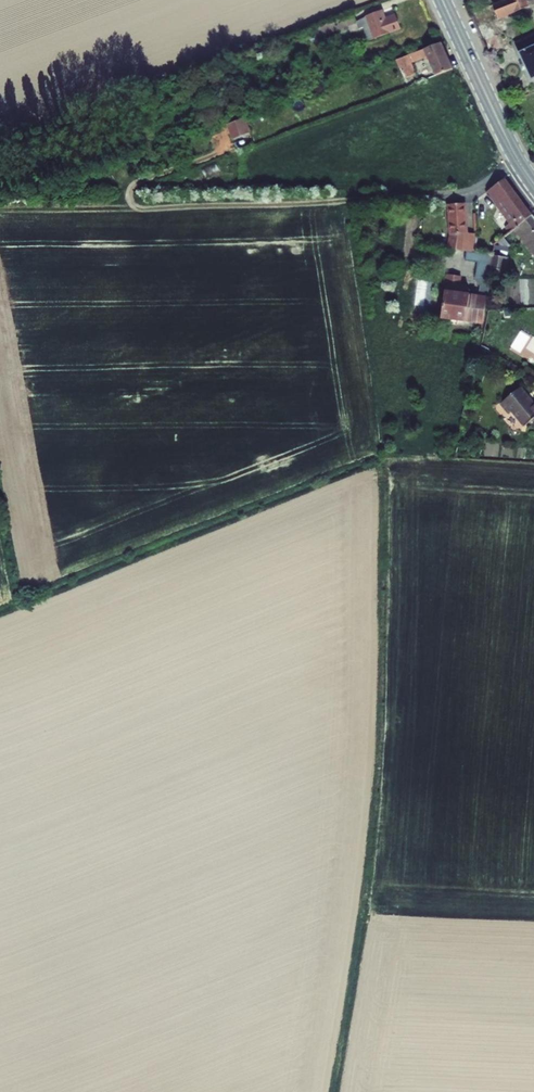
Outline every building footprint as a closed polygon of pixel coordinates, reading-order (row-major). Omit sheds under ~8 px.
[(486,4),(492,18),(524,6),(522,0),(495,0),(486,4)] [(382,14),(354,24),(356,30),(362,28),(367,42),(399,30),(394,16),(384,20),(382,14)] [(351,16),(327,24),(330,33),(354,25),(351,16)] [(514,44),(516,50),(514,51),(525,79),(533,75),(533,44),(531,37),(514,44)] [(439,44),(396,61),(399,69),(426,58),(434,78),(450,71),(439,44)] [(246,115),(227,122),(233,138),(252,131),(246,115)] [(509,227),(514,232),(517,230),(533,214),(504,178),(488,189),(515,223),(509,227)] [(464,202),(449,203),(452,232),(451,247),(475,249),(477,231),(477,230),(466,231),(464,202)] [(533,214),(517,230),(533,251),(533,215),(533,214)] [(512,247),(506,238),(496,246),(495,251),(492,271),(508,274),(512,247)] [(495,251),(477,249),(476,264),(482,264),(479,285),(489,287),(492,271),(495,251)] [(462,275),(449,273),(442,317),(482,323),(487,297),(468,294),(469,290),(467,286),(460,285),(462,275)] [(430,284),(426,315),(436,316),(441,286),(430,284)] [(496,405),(503,414),(507,411),(520,426),(533,415),(533,403),(529,407),(515,389),(496,405)]
